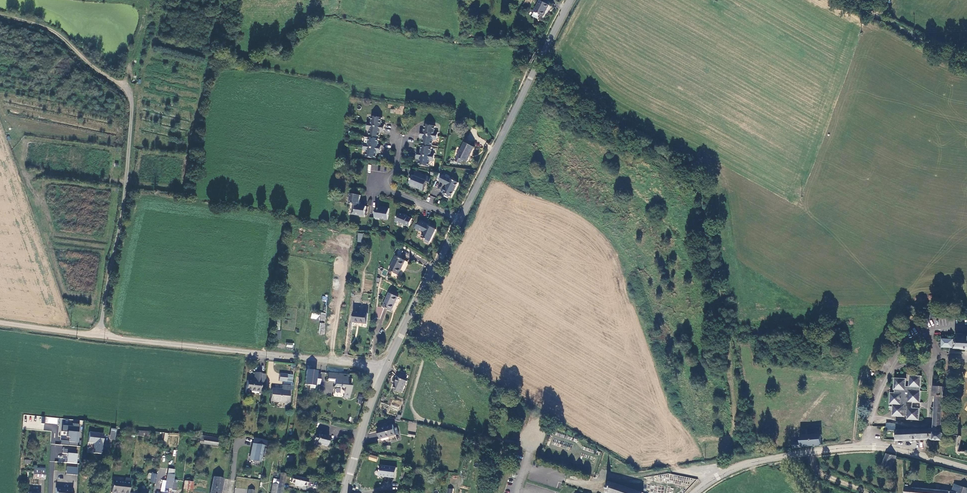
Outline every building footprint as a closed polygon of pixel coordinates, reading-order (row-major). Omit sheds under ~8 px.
[(541,1),(535,12),(543,16),(549,4),(541,1)] [(384,119),(374,118),(373,123),(369,122),(368,131),(371,132),(370,138),(381,140),(382,133),(385,133),(386,126),(383,125),(384,119)] [(436,128),(426,127),(426,132),(422,132),(421,140),(424,140),(423,147),(433,149),(434,142),(438,143),(439,134),(435,134),(436,128)] [(381,140),(370,138),(370,143),(366,143),(365,152),(368,153),(367,158),(377,159),(379,154),(382,155),(383,147),(379,146),(381,140)] [(466,144),(458,159),(468,164),(476,150),(466,144)] [(433,149),(423,147),(422,153),(419,153),(418,160),(420,161),(420,167),(429,168),(430,163),(434,163),(435,155),(432,155),(433,149)] [(414,177),(411,185),(412,185),(412,187),(424,192),(428,183),(430,184),(432,179),(417,174),(415,178),(414,177)] [(446,178),(443,177),(440,183),(448,187),(444,194),(445,195),(445,197),(449,199),(451,198),(452,198),(459,184),(454,182),(455,180),(447,176),(446,178)] [(361,195),(350,193),(349,204),(356,205),(360,205),(361,195)] [(366,217),(367,206),(356,205),(355,216),(366,217)] [(384,210),(377,208),(375,218),(376,219),(379,220),(381,219),(388,220),(390,210),(384,209),(384,210)] [(401,213),(397,223),(410,228),(414,218),(401,213)] [(428,225),(422,221),(417,230),(424,233),(422,238),(426,240),(425,243),(429,244),(436,230),(427,226),(428,225)] [(397,256),(390,270),(399,275),(402,269),(405,270),(409,262),(397,256)] [(391,295),(385,308),(395,312),(401,299),(391,295)] [(369,316),(356,314),(355,324),(368,326),(369,316)] [(271,338),(280,340),(282,328),(272,327),(271,338)] [(942,347),(955,348),(955,349),(966,350),(966,335),(957,334),(957,339),(943,338),(942,347)] [(321,378),(318,378),(319,370),(307,368),(305,384),(310,385),(310,387),(315,388),(316,384),(320,384),(321,378)] [(346,374),(327,373),(326,379),(333,379),(333,386),(339,387),(339,386),(343,387),(342,396),(348,397),(350,382),(346,382),(346,374)] [(244,393),(257,395),(260,381),(260,376),(261,376),(253,375),(252,384),(246,383),(244,393)] [(921,376),(908,375),(907,384),(904,384),(905,379),(893,378),(893,387),(894,388),(894,392),(889,392),(888,404),(892,404),(892,415),(904,416),(904,415),(907,415),(907,420),(919,420),(920,409),(913,408),(913,403),(920,403),(921,376)] [(290,378),(277,376),(276,384),(289,385),(290,378)] [(409,383),(400,378),(394,389),(403,394),(409,383)] [(273,405),(274,402),(286,404),(288,389),(283,388),(283,393),(271,391),(269,405),(273,405)] [(934,397),(933,430),(896,430),(896,440),(934,440),(934,442),(943,442),(944,434),(942,434),(944,388),(932,388),(932,397),(934,397)] [(60,419),(60,445),(80,445),(81,423),(69,423),(69,419),(60,419)] [(377,429),(380,440),(395,436),(392,426),(377,429)] [(315,437),(317,435),(311,433),(308,444),(312,445),(314,440),(315,437)] [(89,434),(88,444),(95,445),(94,454),(101,455),(104,435),(89,434)] [(327,447),(330,436),(326,435),(325,436),(319,434),(319,435),(317,435),(315,437),(314,440),(315,442),(317,443),(316,445),(320,446),(322,445),(327,447)] [(823,447),(822,434),(800,436),(800,443),(793,443),(794,449),(823,447)] [(260,463),(263,445),(252,443),(249,461),(260,463)] [(78,463),(78,453),(67,452),(68,449),(63,448),(63,453),(67,453),(67,456),(59,456),(58,462),(78,463)] [(888,453),(883,464),(892,468),(897,458),(888,453)] [(396,478),(398,467),(381,464),(379,476),(396,478)] [(67,466),(66,474),(78,475),(78,467),(67,466)] [(44,469),(32,468),(31,479),(43,480),(44,469)] [(156,483),(157,474),(149,473),(148,482),(156,483)] [(212,473),(209,492),(219,492),(221,475),(212,473)] [(112,477),(110,489),(119,490),(118,492),(126,492),(128,492),(129,483),(130,475),(125,474),(124,478),(112,477)] [(172,480),(173,480),(173,474),(166,474),(164,487),(171,488),(172,480)] [(271,492),(282,492),(285,474),(281,474),(279,485),(273,485),(271,492)] [(307,479),(291,475),(290,482),(294,483),(300,485),(305,486),(307,479)] [(194,492),(195,481),(187,480),(186,491),(194,492)] [(611,482),(607,492),(642,492),(611,482)] [(905,492),(966,492),(966,486),(963,485),(963,487),(954,484),(952,488),(905,489),(905,492)]
